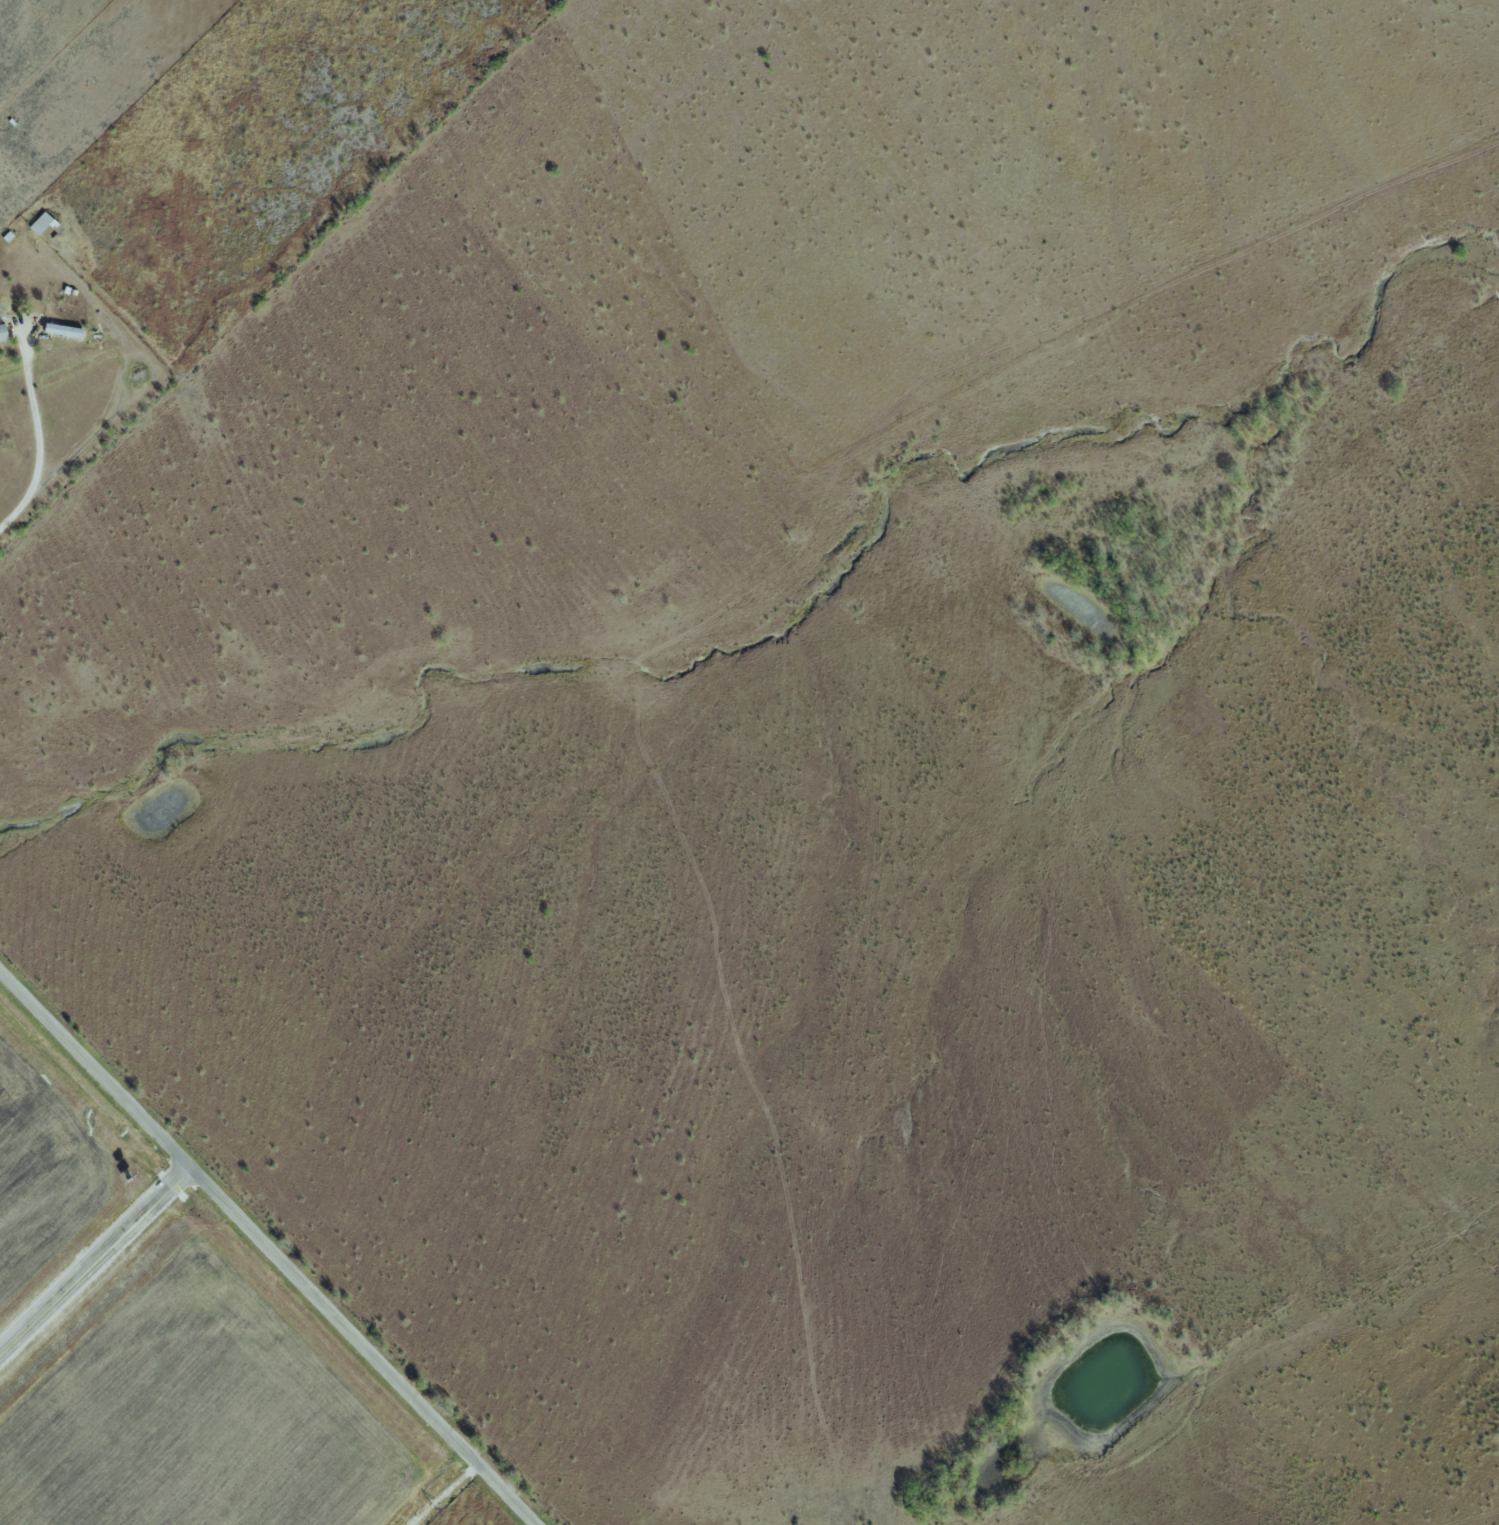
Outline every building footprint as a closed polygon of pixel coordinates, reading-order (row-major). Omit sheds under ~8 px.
[(50,231),(55,227),(41,211),(24,226),(33,235),(44,225),(50,231)] [(74,338),(76,329),(39,321),(38,330),(74,338)]
